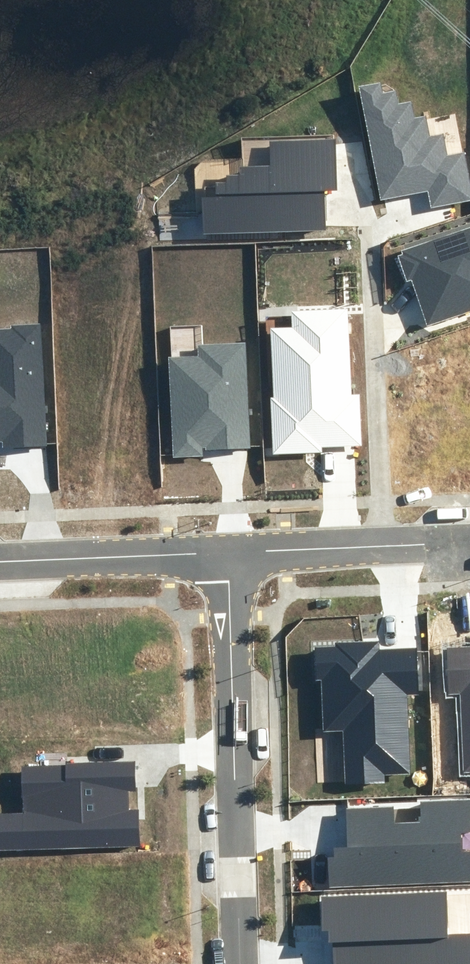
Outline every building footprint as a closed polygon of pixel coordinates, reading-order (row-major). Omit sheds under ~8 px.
[(431,207),(469,200),(469,187),(463,153),(447,156),(443,134),(429,136),(425,116),(414,118),(410,102),(398,104),(396,90),(383,92),(381,82),(358,86),(380,200),(428,191),(431,207)] [(204,233),(327,230),(326,192),(339,192),(337,137),(267,139),(268,163),(238,164),(238,174),(225,174),(225,181),(216,181),(216,187),(206,188),(206,199),(203,199),(204,233)] [(427,325),(469,311),(469,227),(401,250),(402,254),(398,256),(407,282),(412,280),(427,325)] [(273,455),(321,453),(321,447),(361,445),(359,394),(352,395),(349,309),(292,311),(292,327),(271,328),(274,397),(271,397),(273,455)] [(0,330),(0,441),(3,440),(4,446),(45,444),(39,325),(12,326),(12,329),(0,330)] [(251,448),(246,342),(197,344),(198,356),(169,357),(173,457),(203,456),(202,448),(205,448),(206,450),(251,448)] [(344,782),(385,782),(385,774),(409,774),(407,695),(418,695),(417,649),(379,649),(379,642),(335,643),(335,647),(315,647),(316,680),(322,679),(323,730),(343,730),(344,782)] [(448,648),(450,691),(460,691),(463,772),(469,772),(469,647),(448,648)] [(139,848),(138,811),(128,811),(128,791),(137,791),(136,760),(19,763),(21,811),(0,812),(0,852),(139,848)] [(469,882),(469,851),(462,852),(461,834),(469,833),(469,798),(419,800),(420,822),(393,823),(393,807),(346,809),(348,848),(334,848),(334,857),(327,857),(329,888),(469,882)] [(449,932),(447,891),(320,894),(321,931),(328,931),(328,942),(334,942),(334,963),(469,963),(469,931),(449,932)]
